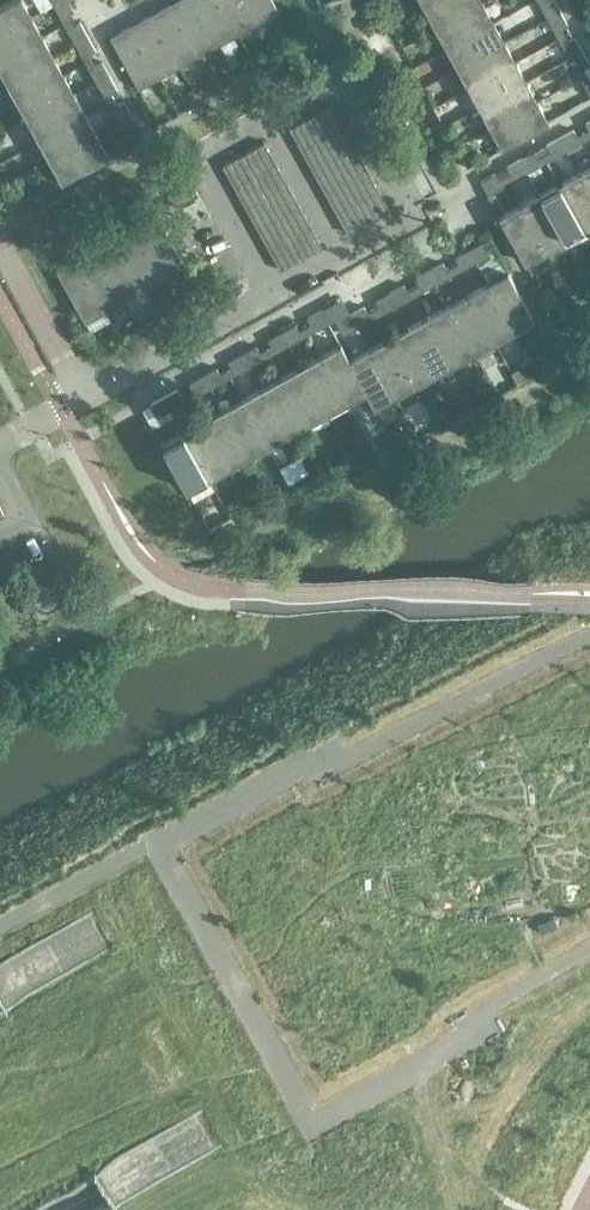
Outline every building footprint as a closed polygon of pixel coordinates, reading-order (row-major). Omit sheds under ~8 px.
[(31,16),(22,0),(11,0),(0,6),(0,33),(31,16)] [(69,0),(60,0),(54,3),(62,17),(74,10),(69,0)] [(195,0),(180,0),(172,4),(198,53),(218,42),(195,0)] [(221,0),(195,0),(218,42),(238,31),(221,0)] [(246,0),(221,0),(238,31),(257,20),(246,0)] [(273,0),(246,0),(257,20),(277,9),(278,11),(279,11),(273,0)] [(482,2),(481,0),(440,0),(428,7),(439,26),(482,2)] [(555,0),(547,0),(541,3),(548,17),(561,10),(555,0)] [(450,46),(493,22),(482,2),(439,26),(450,46)] [(198,53),(172,4),(152,15),(178,63),(198,53)] [(507,33),(532,21),(524,5),(499,17),(507,33)] [(568,24),(561,10),(548,17),(556,31),(568,24)] [(178,63),(152,15),(132,26),(159,74),(178,63)] [(42,36),(31,16),(0,33),(0,59),(42,36)] [(89,36),(81,22),(68,29),(76,43),(89,36)] [(461,66),(504,42),(493,22),(450,46),(461,66)] [(159,74),(132,26),(113,37),(112,35),(110,36),(139,88),(141,87),(140,85),(159,74)] [(53,55),(42,36),(0,59),(0,62),(9,79),(53,55)] [(96,49),(89,36),(76,43),(84,56),(96,49)] [(582,50),(575,36),(562,43),(570,57),(582,50)] [(471,85),(515,61),(504,42),(461,66),(471,85)] [(582,50),(570,57),(578,71),(589,64),(589,63),(582,50)] [(20,99),(64,75),(53,55),(9,79),(20,99)] [(110,75),(103,61),(90,68),(98,82),(110,75)] [(482,105),(526,81),(515,61),(471,85),(482,105)] [(31,119),(75,95),(64,75),(20,99),(31,119)] [(118,89),(110,75),(98,82),(105,96),(118,89)] [(493,125),(537,101),(526,81),(482,105),(493,125)] [(455,115),(471,110),(465,91),(449,96),(455,115)] [(42,139),(85,114),(75,95),(31,119),(42,139)] [(132,114),(124,101),(112,108),(119,121),(132,114)] [(503,147),(550,120),(550,119),(547,120),(537,101),(493,125),(504,144),(502,145),(503,147)] [(331,103),(289,126),(348,233),(389,211),(331,103)] [(53,158),(96,134),(85,114),(42,139),(53,158)] [(140,128),(132,114),(119,121),(127,135),(140,128)] [(581,142),(578,135),(574,129),(560,137),(567,149),(581,142)] [(62,180),(110,154),(109,152),(107,154),(96,134),(53,158),(64,178),(61,179),(62,180)] [(567,149),(560,137),(547,144),(554,157),(567,149)] [(264,141),(222,163),(280,271),(322,248),(264,141)] [(542,163),(538,157),(535,151),(521,158),(528,171),(542,163)] [(528,171),(521,158),(507,166),(514,179),(528,171)] [(199,194),(183,165),(160,177),(176,207),(199,194)] [(580,172),(589,190),(589,167),(580,172)] [(580,172),(561,183),(585,227),(589,224),(589,190),(580,172)] [(502,185),(499,179),(495,173),(481,180),(488,193),(502,185)] [(585,227),(561,183),(541,194),(565,237),(585,227)] [(565,237),(541,194),(521,205),(545,248),(565,237)] [(545,248),(521,205),(502,216),(501,213),(499,214),(526,262),(527,261),(526,259),(545,248)] [(186,266),(157,214),(156,215),(157,217),(138,228),(164,276),(184,265),(185,267),(186,266)] [(164,276),(138,228),(118,238),(145,286),(164,276)] [(145,286),(118,238),(99,249),(125,297),(145,286)] [(490,253),(487,247),(483,241),(469,248),(476,261),(477,260),(490,253)] [(476,261),(469,248),(455,256),(462,268),(465,267),(475,261),(476,261)] [(125,297),(99,249),(79,260),(105,308),(125,297)] [(481,267),(494,260),(490,253),(477,260),(481,267)] [(105,308),(79,260),(60,271),(58,269),(57,270),(86,322),(87,321),(86,319),(105,308)] [(478,267),(475,261),(465,267),(468,273),(478,267)] [(451,275),(447,269),(444,262),(430,270),(437,283),(451,275)] [(437,283),(430,270),(416,278),(423,290),(437,283)] [(535,318),(508,270),(507,271),(508,273),(489,284),(513,327),(532,317),(533,319),(535,318)] [(411,297),(408,290),(404,284),(390,292),(397,304),(411,297)] [(513,327),(489,284),(469,295),(493,338),(513,327)] [(397,304),(390,292),(376,299),(383,312),(387,310),(397,304)] [(493,338),(469,295),(449,306),(473,349),(493,338)] [(389,315),(400,309),(397,304),(387,310),(389,315)] [(372,319),(368,312),(365,306),(351,314),(358,326),(372,319)] [(473,349),(449,306),(430,316),(454,360),(473,349)] [(329,322),(322,309),(308,317),(315,329),(329,322)] [(358,326),(351,314),(337,321),(344,334),(358,326)] [(454,360),(430,316),(410,327),(434,371),(454,360)] [(303,336),(300,330),(296,323),(282,331),(289,344),(303,336)] [(434,371),(410,327),(390,338),(414,382),(434,371)] [(289,344),(282,331),(269,339),(276,351),(289,344)] [(414,382),(390,338),(371,349),(395,393),(414,382)] [(366,388),(351,360),(350,358),(341,342),(340,343),(341,345),(322,356),(346,399),(365,389),(366,388)] [(264,358),(260,351),(257,345),(243,353),(250,365),(264,358)] [(395,393),(371,349),(351,360),(366,388),(365,389),(366,391),(367,391),(375,406),(377,405),(375,403),(395,393)] [(250,365),(243,353),(229,360),(236,373),(250,365)] [(346,399),(322,356),(302,367),(326,410),(346,399)] [(224,379),(221,373),(217,367),(204,375),(211,387),(224,379)] [(326,410),(302,367),(282,377),(306,421),(326,410)] [(211,387),(204,375),(190,382),(197,395),(211,387)] [(306,421),(282,377),(263,388),(287,432),(306,421)] [(287,432),(263,388),(243,399),(267,443),(287,432)] [(185,401),(182,395),(178,389),(164,396),(171,409),(185,401)] [(171,409),(164,396),(150,404),(157,417),(171,409)] [(267,443),(243,399),(223,410),(247,454),(267,443)] [(247,454),(223,410),(203,421),(228,465),(247,454)] [(228,465),(203,421),(184,432),(208,475),(228,465)] [(381,428),(370,434),(383,454),(393,448),(381,428)] [(208,475),(184,432),(164,443),(163,440),(162,441),(188,489),(190,488),(189,486),(208,475)] [(10,1003),(113,946),(95,913),(0,966),(0,986),(10,1003)] [(551,917),(536,924),(540,933),(555,926),(551,917)] [(204,1112),(98,1171),(116,1203),(222,1144),(204,1112)]
